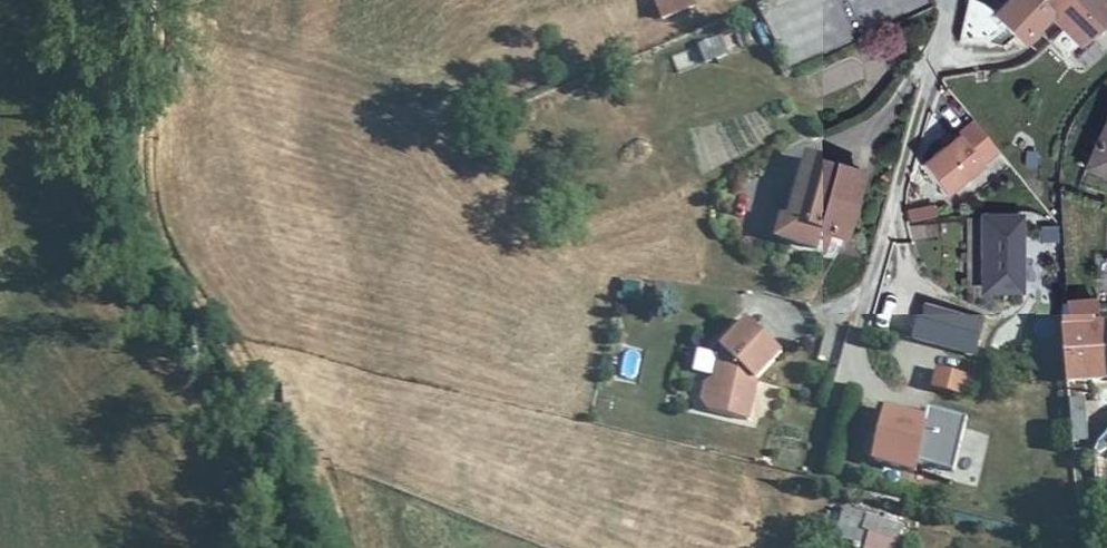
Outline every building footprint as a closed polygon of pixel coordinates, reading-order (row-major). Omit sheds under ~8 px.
[(700,6),(697,0),(667,0),(661,3),(668,20),(700,6)] [(969,0),(962,22),(960,34),(959,41),(986,41),(1002,25),(1022,44),(1048,18),(1049,12),(1037,0),(1007,0),(997,9),(969,0)] [(1048,18),(1078,45),(1106,18),(1106,5),(1102,0),(1037,0),(1049,12),(1048,18)] [(823,61),(823,26),(783,26),(783,61),(823,61)] [(724,41),(701,48),(707,63),(729,55),(724,41)] [(1084,165),(1106,175),(1106,112),(1084,165)] [(999,152),(975,121),(956,137),(957,137),(921,165),(945,195),(999,152)] [(785,222),(780,239),(819,249),(823,232),(843,237),(860,175),(810,162),(792,224),(785,222)] [(938,219),(937,209),(910,213),(911,222),(938,219)] [(1020,216),(981,216),(981,270),(990,270),(991,291),(1021,292),(1020,216)] [(1052,289),(1049,224),(1030,225),(1033,290),(1052,289)] [(990,270),(981,270),(981,291),(991,291),(990,270)] [(1064,305),(1067,378),(1068,382),(1083,380),(1106,378),(1106,327),(1095,328),(1093,301),(1064,305)] [(908,311),(900,339),(914,342),(920,314),(908,311)] [(713,383),(707,414),(749,422),(759,382),(758,381),(782,354),(748,322),(723,349),(726,353),(720,359),(727,368),(725,377),(713,383)] [(935,389),(966,396),(969,380),(939,373),(935,389)] [(1070,421),(1085,421),(1083,380),(1068,382),(1070,421)] [(700,404),(707,414),(713,383),(705,386),(700,404)] [(929,412),(926,423),(928,424),(918,466),(955,475),(968,421),(929,412)] [(888,414),(876,463),(916,473),(918,466),(928,424),(926,423),(888,414)] [(1071,440),(1085,439),(1085,421),(1070,421),(1071,440)] [(1071,440),(1072,444),(1076,444),(1076,450),(1086,451),(1085,439),(1071,440)] [(856,544),(861,529),(865,516),(846,510),(838,538),(856,544)] [(865,516),(861,529),(897,541),(901,527),(865,516)]
